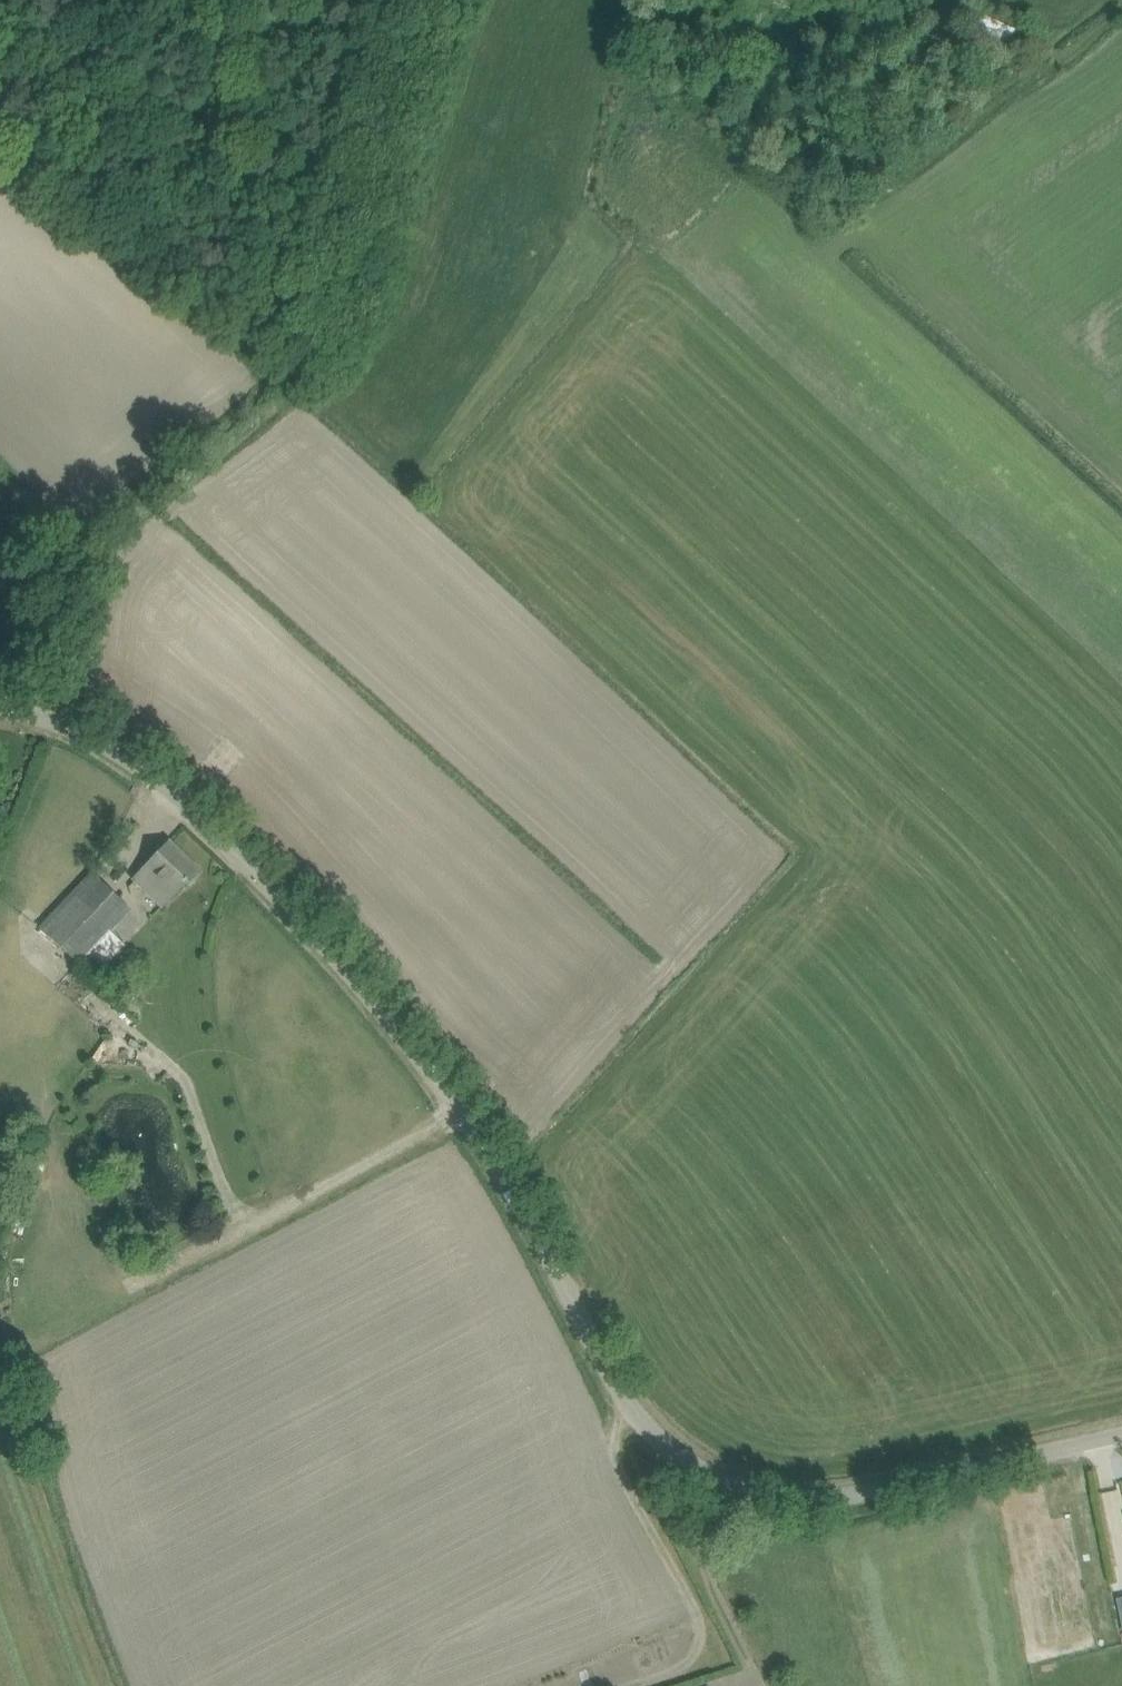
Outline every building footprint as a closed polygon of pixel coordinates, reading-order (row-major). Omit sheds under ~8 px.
[(862,97),(850,104),(860,118),(871,111),(862,97)] [(162,908),(183,885),(198,869),(170,842),(155,858),(133,881),(162,908)] [(112,931),(131,910),(92,873),(40,927),(68,953),(81,965),(88,957),(102,970),(126,945),(112,931)]
